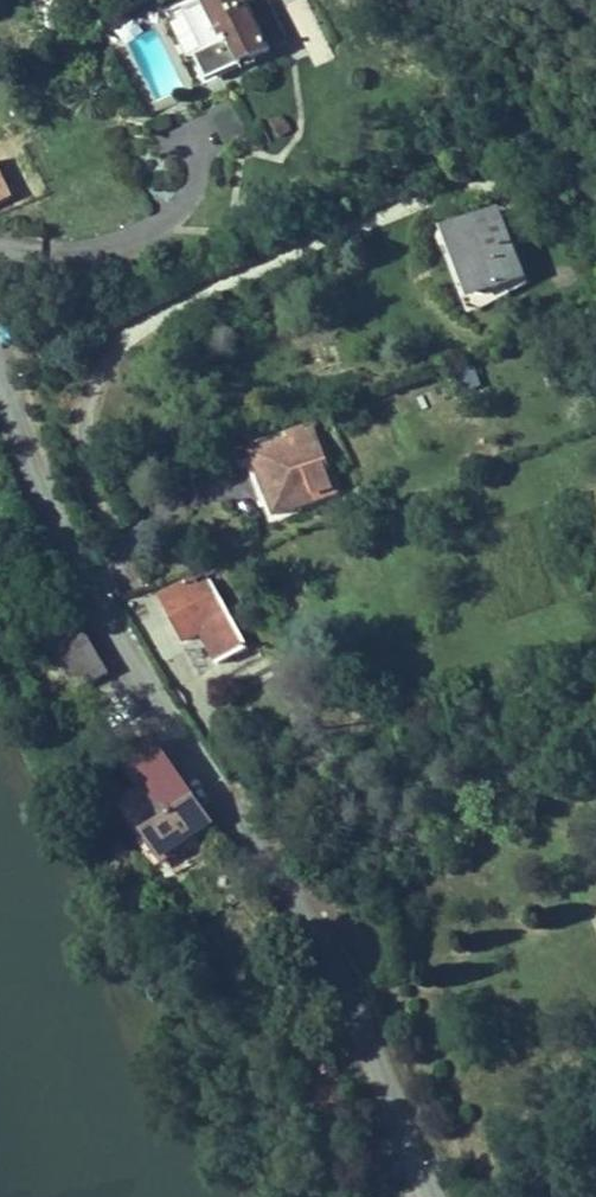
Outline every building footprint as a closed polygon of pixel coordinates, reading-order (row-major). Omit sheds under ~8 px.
[(183,12),(204,52),(216,75),(269,49),(248,10),(243,0),(210,0),(183,12)] [(248,10),(269,49),(285,39),(267,0),(256,0),(258,5),(248,10)] [(206,81),(216,75),(204,52),(194,58),(206,81)] [(291,128),(283,116),(268,125),(276,137),(291,128)] [(0,179),(0,202),(9,199),(0,179)] [(497,208),(449,228),(470,282),(467,285),(470,292),(473,295),(477,297),(485,296),(495,287),(524,277),(497,208)] [(453,375),(464,395),(483,385),(471,364),(453,375)] [(290,437),(263,448),(277,486),(272,489),(279,507),(331,488),(310,425),(289,432),(290,437)] [(189,591),(184,581),(158,595),(182,641),(198,630),(217,662),(245,647),(210,581),(189,591)] [(108,673),(81,622),(49,640),(77,691),(108,673)] [(213,828),(152,742),(128,759),(142,781),(119,796),(160,856),(203,826),(207,832),(213,828)]
